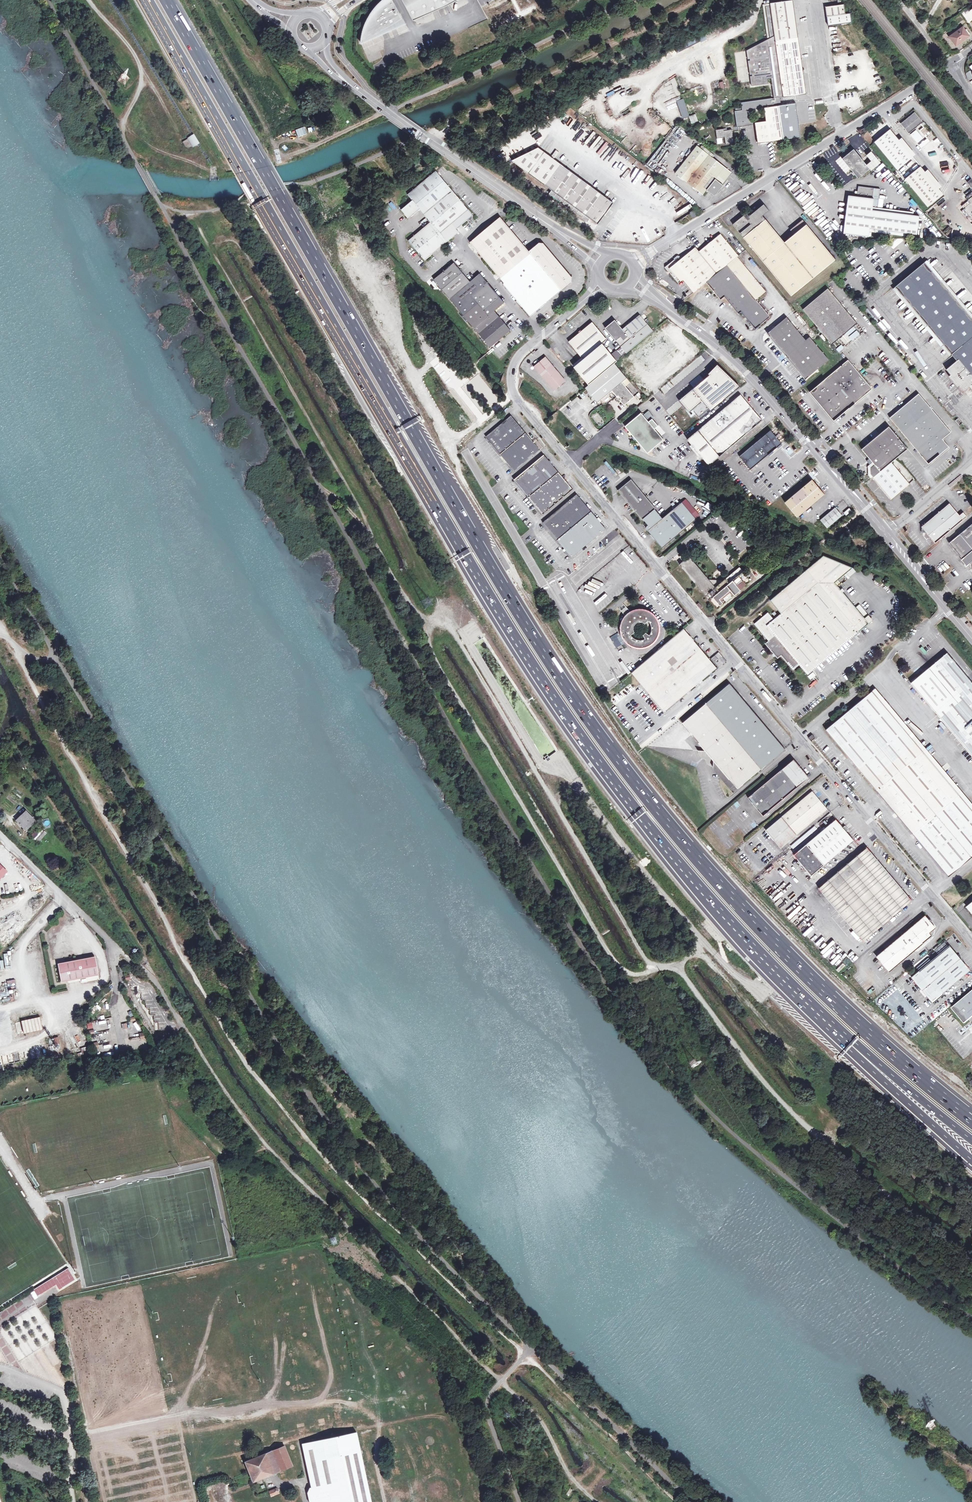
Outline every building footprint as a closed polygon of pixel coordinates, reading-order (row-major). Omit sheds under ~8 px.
[(406,24),(393,0),(384,0),(381,3),(377,7),(374,10),(371,14),(367,21),(365,26),(364,31),(363,34),(362,39),(362,42),(361,44),(406,24)] [(414,21),(448,6),(459,0),(402,0),(414,21)] [(783,95),(784,97),(784,98),(806,95),(793,0),(770,3),(770,4),(771,6),(766,7),(771,43),(776,42),(776,46),(771,47),(773,56),(778,55),(780,73),(775,73),(776,82),(781,82),(782,86),(777,87),(778,96),(783,95)] [(771,6),(770,4),(763,5),(770,54),(776,98),(780,97),(784,97),(783,95),(778,96),(777,87),(782,86),(781,82),(776,82),(775,73),(780,73),(778,55),(773,56),(771,47),(776,46),(776,42),(771,43),(766,7),(771,6)] [(826,7),(827,17),(828,26),(852,23),(850,14),(846,14),(844,5),(826,7)] [(971,21),(971,16),(968,9),(962,13),(968,23),(971,21)] [(720,33),(744,21),(741,16),(717,28),(720,33)] [(415,21),(416,25),(429,21),(428,17),(415,21)] [(408,27),(396,31),(397,35),(409,31),(408,27)] [(969,36),(963,27),(956,32),(955,31),(949,35),(949,36),(949,37),(956,46),(969,36)] [(763,73),(755,74),(756,83),(764,82),(763,73)] [(776,98),(772,99),(773,107),(782,106),(780,97),(776,98)] [(675,100),(682,118),(689,115),(682,98),(675,100)] [(742,111),(736,111),(735,111),(738,127),(753,125),(751,110),(765,108),(766,121),(755,123),(758,143),(801,137),(796,103),(782,106),(773,107),(772,99),(742,103),(743,110),(742,111)] [(909,133),(922,122),(915,113),(902,124),(909,133)] [(690,123),(697,122),(695,114),(688,115),(690,123)] [(924,135),(928,132),(924,126),(920,130),(924,135)] [(734,144),(732,130),(724,131),(724,129),(716,130),(717,139),(725,137),(726,145),(734,144)] [(913,157),(899,140),(890,130),(875,142),(897,170),(913,157)] [(916,132),(911,136),(916,143),(921,138),(916,132)] [(195,135),(192,137),(198,147),(201,144),(195,135)] [(192,137),(183,142),(186,148),(190,149),(198,147),(192,137)] [(899,140),(913,157),(916,155),(902,138),(899,140)] [(918,143),(920,147),(929,143),(927,139),(918,143)] [(713,158),(700,148),(697,145),(676,173),(703,195),(715,180),(722,185),(732,173),(713,158)] [(702,146),(700,148),(713,158),(715,156),(702,146)] [(598,224),(614,203),(539,148),(512,161),(552,190),(550,194),(588,223),(591,219),(598,224)] [(842,159),(858,178),(870,169),(854,150),(842,159)] [(939,188),(925,172),(921,167),(905,179),(928,207),(943,194),(939,188)] [(928,170),(925,172),(939,188),(941,186),(928,170)] [(408,219),(421,210),(431,223),(408,240),(424,261),(460,233),(457,229),(473,217),(438,171),(408,194),(413,201),(402,210),(408,219)] [(870,232),(870,229),(906,233),(917,234),(919,216),(914,215),(882,211),(872,210),(874,199),(879,200),(880,189),(859,187),(857,197),(849,196),(844,233),(869,237),(870,232)] [(256,210),(261,206),(258,201),(253,205),(256,210)] [(807,225),(785,243),(763,216),(769,211),(764,205),(749,216),(747,214),(733,225),(764,262),(791,296),(798,291),(835,260),(807,225)] [(572,281),(572,278),(543,243),(539,243),(529,251),(500,217),(470,243),(504,283),(504,285),(530,316),(572,281)] [(738,257),(738,256),(720,234),(711,242),(699,252),(717,274),(738,257)] [(706,282),(717,274),(699,252),(695,247),(681,259),(680,256),(678,256),(674,259),(675,259),(666,267),(679,283),(684,279),(694,293),(706,282)] [(717,274),(706,282),(721,300),(725,296),(739,313),(741,312),(755,329),(770,317),(756,300),(766,292),(738,257),(717,274)] [(490,347),(510,330),(494,311),(504,303),(480,274),(470,282),(454,263),(434,280),(490,347)] [(956,361),(946,370),(950,375),(950,376),(950,378),(952,381),(954,384),(956,385),(958,386),(959,386),(964,391),(971,385),(971,320),(924,263),(894,287),(951,355),(957,350),(961,354),(957,358),(958,360),(956,361)] [(838,339),(857,323),(827,288),(802,309),(832,344),(838,339)] [(791,313),(806,331),(809,328),(794,310),(791,313)] [(653,331),(639,315),(622,329),(615,320),(605,328),(621,347),(617,351),(622,357),(653,331)] [(772,339),(786,356),(805,340),(786,317),(767,333),(772,339)] [(589,385),(614,363),(617,361),(602,344),(607,340),(592,323),(569,342),(583,360),(574,367),(589,385)] [(667,323),(631,352),(651,375),(689,341),(667,323)] [(805,340),(786,356),(796,368),(805,379),(828,360),(809,337),(805,340)] [(957,350),(951,355),(956,361),(958,360),(957,358),(961,354),(957,350)] [(554,391),(566,381),(545,357),(534,367),(554,391)] [(834,420),(872,389),(848,360),(841,366),(810,392),(822,406),(834,420)] [(614,363),(589,385),(585,388),(593,397),(598,403),(612,390),(622,382),(627,378),(614,363)] [(711,411),(740,387),(717,364),(708,374),(709,375),(679,400),(689,412),(693,409),(699,417),(709,408),(711,411)] [(622,382),(625,387),(630,382),(627,378),(622,382)] [(625,387),(622,382),(612,390),(617,396),(618,395),(622,400),(621,401),(624,405),(634,397),(625,387)] [(889,418),(921,456),(935,458),(948,447),(942,439),(950,433),(918,394),(889,418)] [(687,439),(688,440),(690,443),(692,444),(701,455),(709,465),(762,420),(754,410),(749,405),(741,395),(687,439)] [(643,415),(649,421),(652,418),(654,417),(648,411),(643,415)] [(663,438),(661,436),(655,429),(658,426),(652,418),(649,421),(643,415),(641,413),(625,426),(647,453),(664,439),(663,438)] [(540,450),(511,416),(486,437),(515,471),(540,450)] [(658,426),(655,429),(661,436),(664,433),(665,433),(658,426)] [(907,449),(888,427),(876,436),(861,449),(871,461),(873,462),(868,467),(868,475),(871,479),(872,478),(891,463),(907,449)] [(782,444),(771,430),(739,457),(750,470),(782,444)] [(701,455),(692,444),(690,446),(699,457),(701,455)] [(791,456),(794,453),(788,446),(785,448),(791,456)] [(573,489),(544,455),(515,480),(543,514),(573,489)] [(935,458),(921,456),(927,464),(935,458)] [(891,463),(872,478),(891,500),(909,485),(891,463)] [(646,523),(648,525),(651,528),(648,531),(663,548),(696,519),(682,502),(663,518),(655,509),(655,508),(631,479),(618,490),(642,520),(643,519),(646,523)] [(824,495),(812,480),(785,503),(797,518),(824,495)] [(606,529),(577,494),(543,523),(572,557),(606,529)] [(924,531),(927,534),(935,544),(967,517),(963,513),(959,516),(949,503),(921,527),(924,531)] [(842,516),(836,508),(821,520),(827,528),(842,516)] [(961,560),(964,564),(966,566),(971,561),(971,524),(949,543),(962,559),(961,560)] [(799,665),(807,675),(814,669),(812,666),(849,635),(851,638),(869,623),(855,608),(834,583),(853,568),(824,556),(770,600),(781,613),(774,619),(768,612),(754,624),(769,641),(765,644),(778,658),(781,655),(793,670),(799,665)] [(717,610),(751,582),(739,568),(716,587),(717,581),(709,580),(689,557),(679,565),(717,610)] [(437,594),(440,600),(446,598),(443,591),(437,594)] [(618,608),(626,617),(627,616),(628,615),(630,614),(631,614),(623,604),(618,608)] [(872,620),(859,604),(855,608),(869,623),(872,620)] [(624,622),(623,625),(622,627),(623,631),(623,634),(624,638),(627,641),(629,643),(631,644),(634,646),(636,647),(639,647),(642,647),(645,646),(648,645),(651,643),(654,641),(656,637),(657,634),(658,631),(658,628),(657,625),(657,622),(655,619),(653,617),(650,614),(647,613),(643,611),(639,611),(636,612),(634,612),(631,614),(630,614),(628,615),(627,616),(626,617),(625,619),(624,622)] [(664,712),(716,668),(683,629),(632,673),(645,690),(664,712)] [(812,666),(814,669),(851,638),(849,635),(812,666)] [(971,693),(971,683),(971,682),(947,653),(917,678),(911,683),(941,719),(971,693)] [(598,677),(598,687),(617,687),(617,676),(598,677)] [(737,789),(784,749),(730,684),(682,723),(737,789)] [(826,730),(948,876),(971,856),(971,810),(908,734),(895,719),(891,713),(872,691),(826,730)] [(971,756),(971,693),(941,719),(971,756)] [(911,731),(908,734),(971,810),(971,804),(911,731)] [(808,778),(794,760),(748,798),(763,816),(808,778)] [(827,809),(812,792),(767,829),(782,847),(827,809)] [(26,812),(16,821),(24,830),(29,825),(30,825),(35,821),(26,812)] [(853,840),(835,820),(794,855),(811,875),(853,840)] [(42,833),(38,836),(40,837),(36,841),(37,843),(46,833),(40,827),(38,829),(42,833)] [(36,833),(38,836),(42,833),(38,829),(30,837),(32,838),(36,833)] [(911,900),(867,848),(819,888),(863,941),(911,900)] [(889,971),(932,936),(929,933),(935,928),(925,916),(877,957),(889,971)] [(920,967),(921,968),(911,977),(932,1003),(943,994),(942,993),(970,970),(953,950),(950,946),(931,962),(928,960),(920,967)] [(58,964),(61,982),(98,976),(95,957),(58,964)] [(952,1008),(965,1023),(970,1019),(971,1022),(971,992),(952,1008)] [(20,1020),(23,1033),(41,1029),(39,1016),(20,1020)] [(99,1046),(101,1054),(108,1052),(106,1045),(99,1046)] [(68,1268),(33,1290),(37,1297),(56,1285),(59,1290),(75,1279),(68,1268)] [(13,1306),(19,1314),(26,1308),(21,1300),(13,1306)] [(356,1432),(302,1444),(311,1487),(310,1488),(308,1493),(310,1494),(312,1494),(314,1500),(311,1500),(310,1501),(371,1501),(356,1432)] [(245,1462),(253,1481),(276,1472),(292,1466),(284,1446),(245,1462)]
